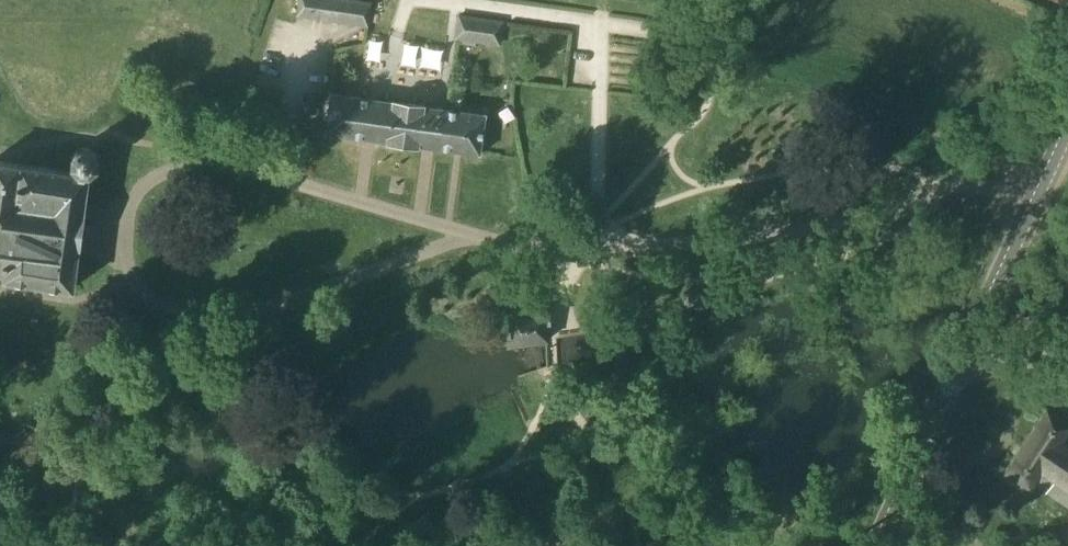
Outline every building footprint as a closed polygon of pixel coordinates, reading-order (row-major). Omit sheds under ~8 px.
[(367,28),(371,3),(351,0),(298,0),(295,18),(367,28)] [(474,17),(456,14),(453,40),(469,42),(474,17)] [(487,19),(474,17),(469,42),(484,44),(487,19)] [(487,19),(484,44),(499,47),(503,21),(487,19)] [(413,67),(409,84),(426,87),(430,71),(413,67)] [(441,149),(446,109),(330,94),(325,134),(361,138),(373,140),(420,146),(433,148),(441,149)] [(446,109),(441,149),(454,151),(460,152),(479,154),(485,115),(446,109)] [(97,168),(98,158),(91,149),(81,149),(73,155),(71,166),(76,172),(0,161),(0,272),(3,272),(2,279),(73,288),(87,175),(89,175),(97,168)] [(712,289),(683,291),(684,312),(713,310),(712,289)] [(506,346),(547,341),(545,307),(507,311),(506,346)] [(1067,430),(1067,429),(1067,423),(1047,408),(1004,472),(1030,488),(1033,484),(1067,508),(1067,430)]
